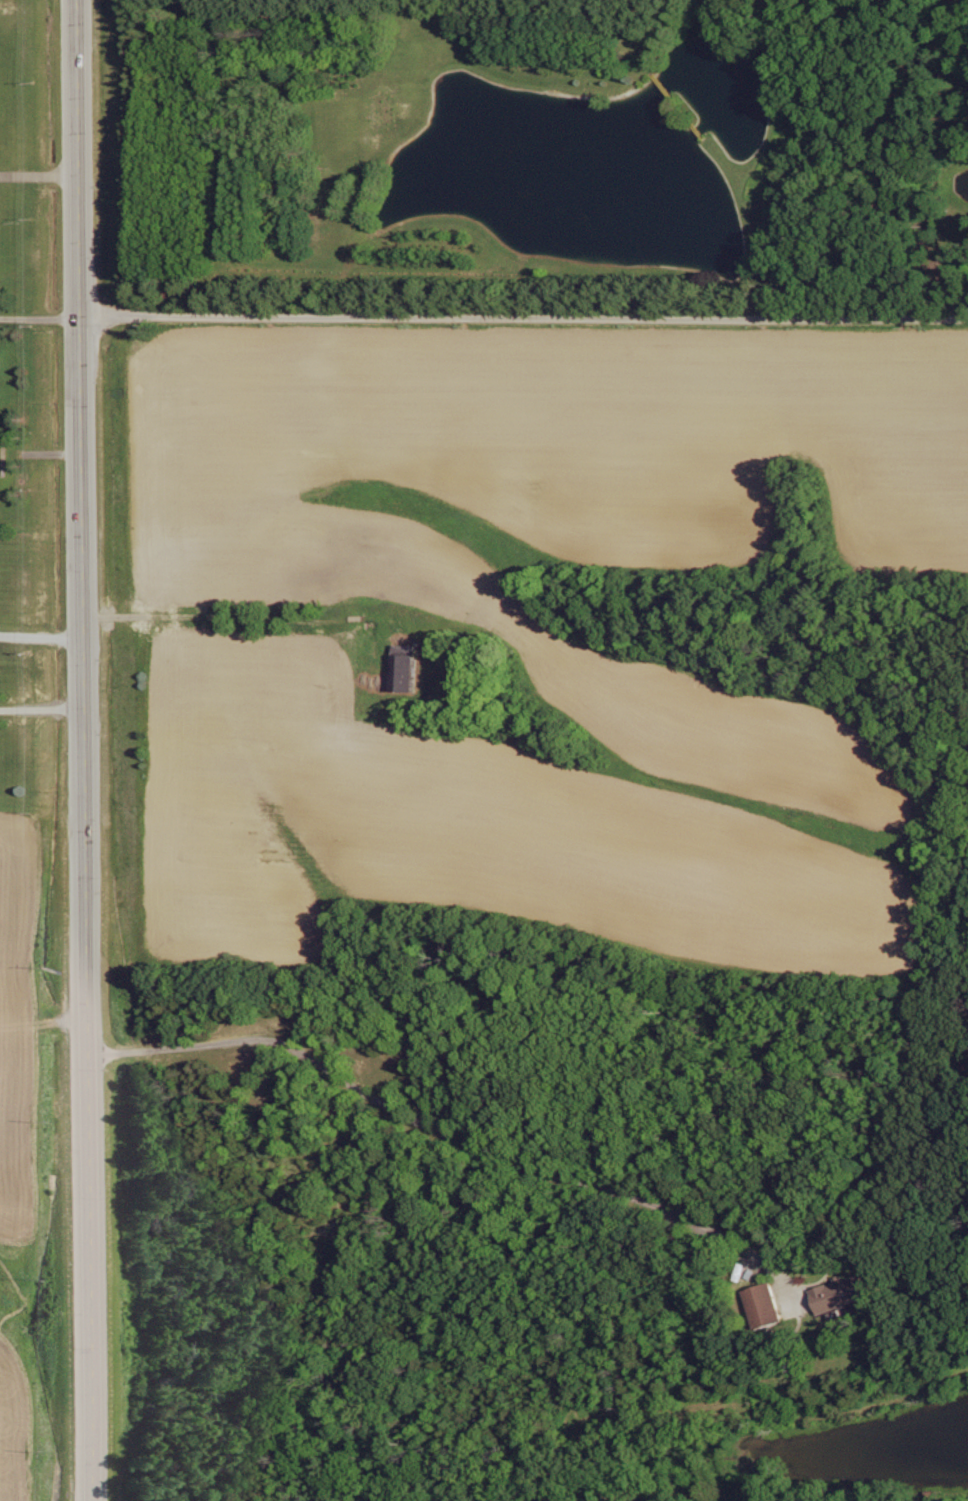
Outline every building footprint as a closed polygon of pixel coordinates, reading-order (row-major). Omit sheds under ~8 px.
[(397,653),(396,691),(419,691),(420,649),(409,649),(409,654),(397,653)] [(870,1299),(862,1275),(844,1280),(844,1279),(813,1289),(821,1314),(870,1299)] [(786,1322),(773,1282),(746,1290),(759,1330),(786,1322)]
